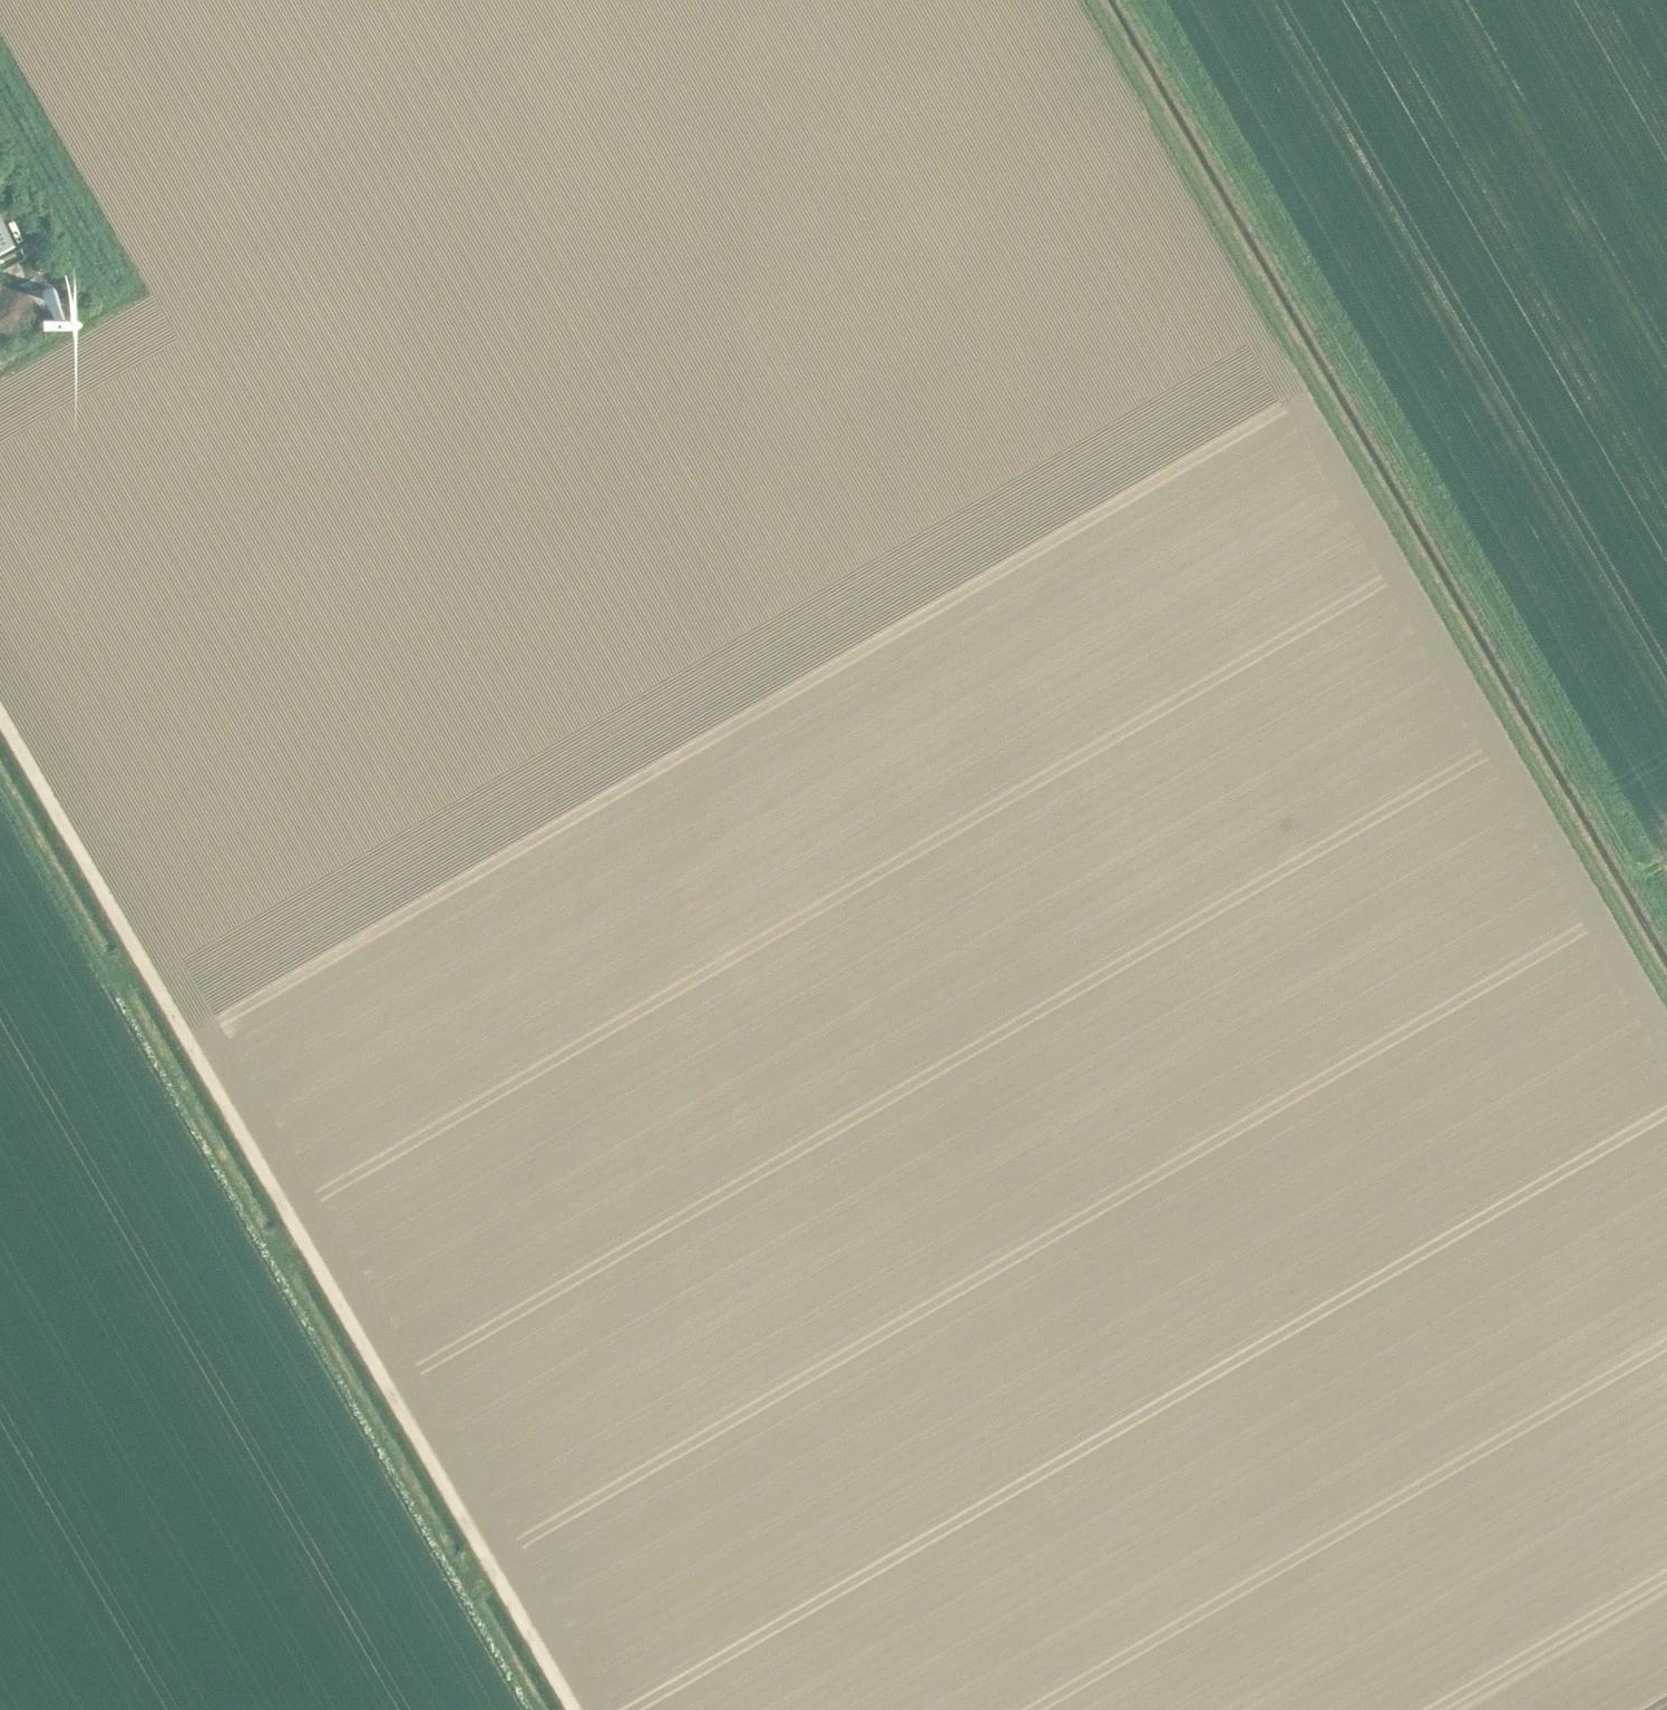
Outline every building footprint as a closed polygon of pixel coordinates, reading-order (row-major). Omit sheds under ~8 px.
[(12,246),(0,220),(0,251),(12,246)] [(57,295),(57,294),(57,293),(56,293),(56,292),(56,291),(55,290),(55,289),(54,289),(54,288),(53,288),(52,288),(51,287),(50,287),(49,287),(48,287),(47,287),(47,288),(46,288),(45,288),(45,289),(44,289),(44,290),(43,290),(43,291),(42,292),(42,293),(42,294),(42,295),(42,296),(42,297),(43,298),(43,299),(44,299),(44,300),(45,300),(45,301),(46,301),(47,301),(47,302),(48,302),(49,302),(50,302),(51,302),(52,301),(53,301),(54,301),(54,300),(55,300),(55,299),(56,298),(56,297),(56,296),(57,296),(57,295)]
